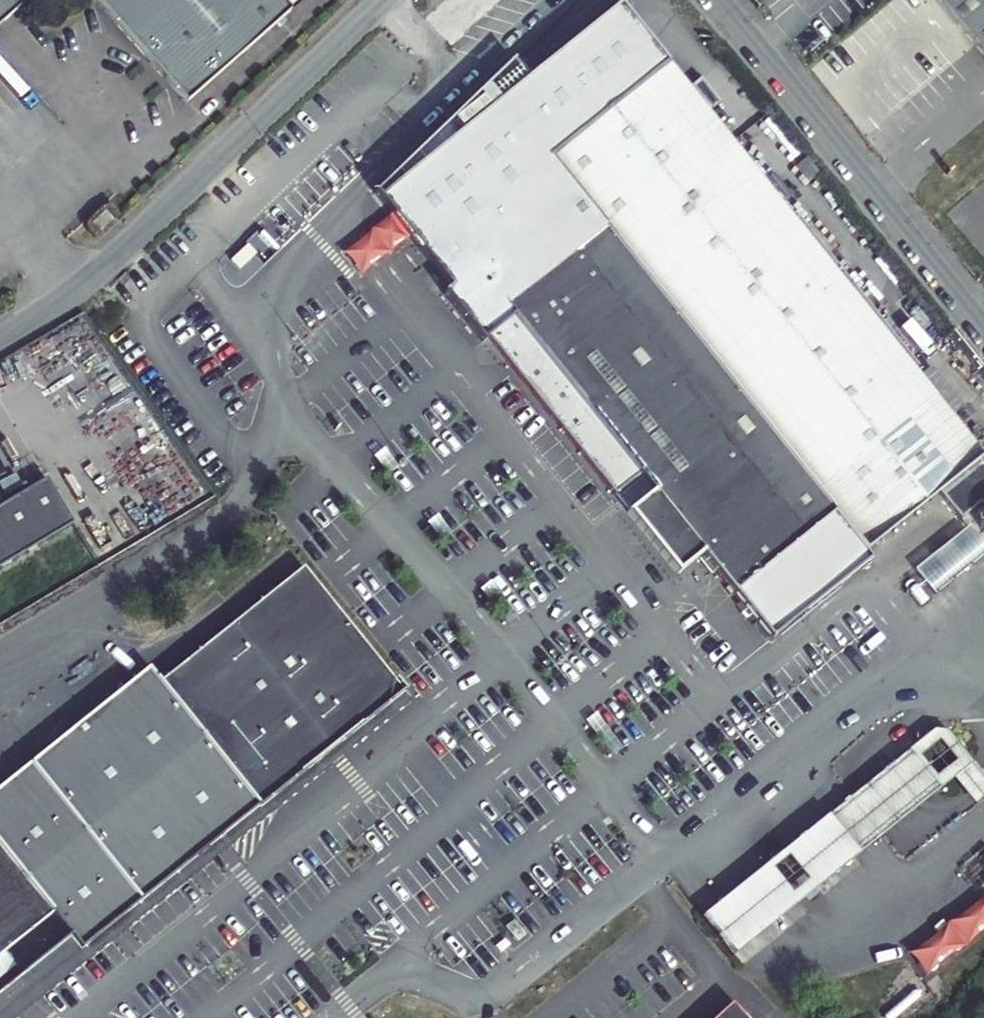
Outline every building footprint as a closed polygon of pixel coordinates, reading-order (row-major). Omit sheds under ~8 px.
[(26,0),(0,0),(0,23),(26,0)] [(184,102),(206,83),(287,13),(276,0),(94,0),(184,102)] [(423,19),(449,49),(500,0),(443,0),(423,19)] [(983,58),(983,0),(934,0),(983,58)] [(863,549),(938,488),(961,516),(979,500),(983,506),(983,470),(975,459),(979,456),(948,417),(932,396),(940,390),(926,370),(916,377),(834,275),(747,168),(617,3),(504,93),(492,76),(374,189),(451,284),(447,287),(486,336),(492,331),(618,488),(642,468),(656,486),(631,505),(682,567),(706,548),(774,634),(870,557),(863,549)] [(726,121),(716,110),(709,115),(719,127),(726,121)] [(809,156),(796,166),(809,183),(822,172),(809,156)] [(104,211),(91,225),(96,231),(106,223),(107,224),(112,219),(104,211)] [(960,408),(928,369),(926,370),(940,390),(932,396),(948,417),(960,408)] [(67,518),(42,472),(0,496),(0,556),(67,518)] [(400,692),(303,570),(160,679),(258,803),(305,767),(353,729),(400,692)] [(0,781),(0,848),(52,911),(80,946),(258,803),(160,679),(148,664),(0,781)] [(909,752),(702,920),(730,954),(937,787),(909,752)] [(976,775),(965,760),(951,771),(965,788),(976,779),(975,777),(976,775)] [(3,951),(52,911),(0,848),(0,953),(3,951)] [(926,975),(983,928),(983,892),(908,953),(926,975)] [(512,934),(511,936),(515,941),(523,935),(512,921),(506,926),(512,934)] [(18,969),(3,951),(0,953),(0,985),(18,969)] [(727,1001),(709,1017),(744,1017),(727,1001)]
